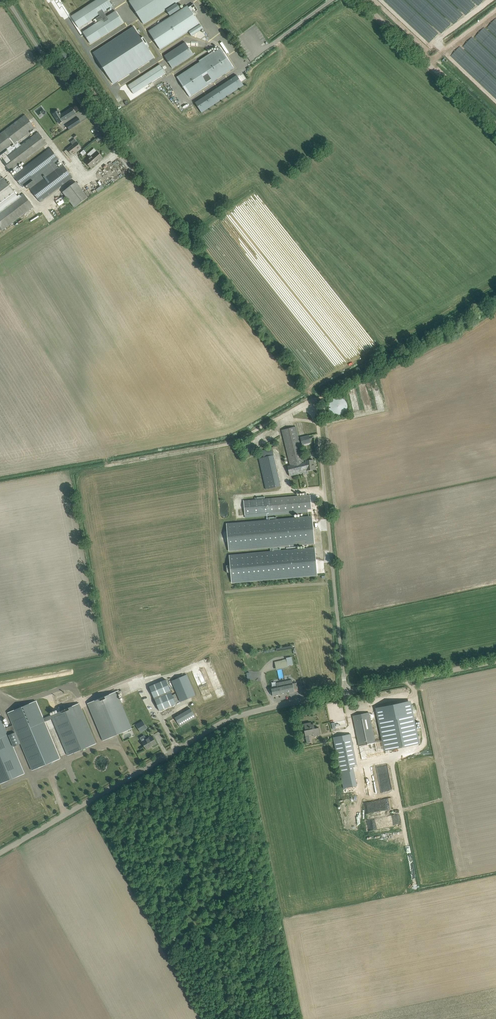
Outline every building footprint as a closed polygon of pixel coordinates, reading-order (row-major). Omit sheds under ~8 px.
[(79,28),(99,15),(103,20),(83,32),(90,44),(123,22),(116,11),(107,17),(104,12),(112,6),(108,0),(97,0),(72,16),(79,28)] [(129,1),(144,24),(166,10),(176,3),(181,0),(180,0),(130,0),(129,1)] [(176,3),(166,10),(170,16),(180,9),(176,3)] [(187,5),(148,31),(161,49),(199,24),(193,14),(195,12),(191,6),(189,7),(187,5)] [(189,31),(192,36),(203,28),(200,24),(189,31)] [(134,26),(93,53),(113,83),(116,81),(117,82),(131,73),(130,72),(136,68),(137,69),(150,60),(150,59),(153,57),(147,46),(149,45),(143,37),(141,38),(134,26)] [(185,42),(164,56),(173,68),(194,55),(185,42)] [(200,62),(177,77),(190,97),(233,68),(221,49),(214,53),(213,52),(199,61),(200,62)] [(160,64),(128,85),(133,94),(166,73),(164,70),(164,69),(167,68),(165,65),(162,67),(160,64)] [(237,75),(195,103),(202,113),(244,86),(237,75)] [(53,114),(59,124),(76,113),(72,108),(61,115),(58,110),(57,111),(56,110),(54,112),(55,113),(53,114)] [(14,144),(17,148),(2,160),(11,171),(14,169),(17,173),(14,175),(23,187),(59,159),(50,148),(21,170),(18,166),(47,144),(38,132),(21,145),(18,141),(35,128),(25,115),(0,134),(0,155),(14,144)] [(67,125),(70,130),(81,122),(78,118),(74,120),(67,125)] [(81,147),(77,142),(75,139),(71,142),(73,145),(67,149),(72,155),(81,147)] [(90,157),(86,161),(91,168),(99,161),(103,157),(97,151),(94,148),(93,149),(88,154),(87,154),(90,157)] [(55,163),(24,186),(27,189),(29,188),(30,189),(40,202),(73,177),(63,164),(58,168),(56,165),(55,163)] [(19,197),(3,177),(2,178),(0,176),(2,175),(0,173),(0,212),(19,197)] [(63,192),(74,208),(88,197),(87,196),(84,192),(76,182),(72,185),(63,192)] [(1,229),(2,230),(34,207),(24,194),(0,212),(0,229),(1,229)] [(66,202),(63,196),(56,201),(59,206),(66,202)] [(339,397),(338,397),(337,397),(336,397),(335,398),(334,398),(333,398),(333,399),(332,400),(331,400),(331,401),(330,402),(330,403),(329,404),(329,405),(329,406),(329,407),(329,408),(329,409),(330,410),(330,411),(331,412),(331,413),(332,413),(333,414),(333,415),(334,415),(335,415),(336,416),(337,416),(338,416),(339,416),(340,416),(341,415),(342,415),(343,415),(344,414),(345,413),(346,412),(347,411),(347,410),(347,409),(348,408),(348,407),(348,406),(348,405),(347,404),(347,403),(347,402),(346,401),(345,400),(344,399),(343,398),(342,398),(341,398),(340,397),(339,397)] [(288,466),(290,476),(303,472),(304,474),(308,474),(308,470),(306,462),(304,462),(296,427),(282,430),(290,465),(288,466)] [(300,438),(302,444),(302,442),(310,440),(310,442),(309,436),(300,438)] [(264,458),(259,459),(266,489),(280,486),(272,448),(262,450),(264,458)] [(306,462),(308,470),(316,469),(315,463),(314,463),(313,460),(306,460),(306,462)] [(264,483),(259,484),(259,481),(255,481),(255,484),(256,489),(265,488),(264,483)] [(245,515),(245,518),(308,512),(308,509),(311,509),(310,495),(307,495),(306,492),(304,493),(304,495),(244,501),(245,515)] [(312,516),(227,524),(229,550),(270,547),(281,546),(314,543),(312,516)] [(270,552),(230,555),(232,582),(317,574),(315,548),(281,551),(270,552)] [(276,661),(277,669),(289,668),(289,660),(276,661)] [(172,681),(181,701),(195,695),(187,674),(172,681)] [(166,679),(149,686),(159,710),(176,703),(166,679)] [(298,690),(297,685),(296,679),(292,680),(276,683),(277,686),(271,688),(273,696),(298,690)] [(88,703),(103,740),(132,728),(116,691),(88,703)] [(36,700),(8,712),(32,770),(61,758),(46,722),(53,719),(68,755),(96,743),(79,703),(51,715),(44,718),(36,700)] [(377,711),(385,750),(419,743),(410,704),(377,711)] [(175,717),(180,726),(196,717),(190,708),(175,717)] [(377,752),(370,717),(369,712),(353,716),(354,721),(361,755),(377,752)] [(25,773),(14,746),(21,743),(13,725),(6,727),(0,713),(0,784),(25,773)] [(320,734),(320,732),(319,727),(315,728),(314,724),(311,724),(311,722),(304,724),(305,730),(304,730),(305,735),(313,734),(313,736),(320,734)] [(358,785),(352,757),(355,756),(351,734),(333,737),(344,788),(358,785)] [(157,743),(154,739),(152,735),(142,741),(147,749),(151,747),(150,746),(152,745),(152,746),(157,743)] [(392,798),(364,802),(366,812),(375,811),(374,805),(378,804),(378,805),(384,804),(384,809),(394,807),(392,798)]
